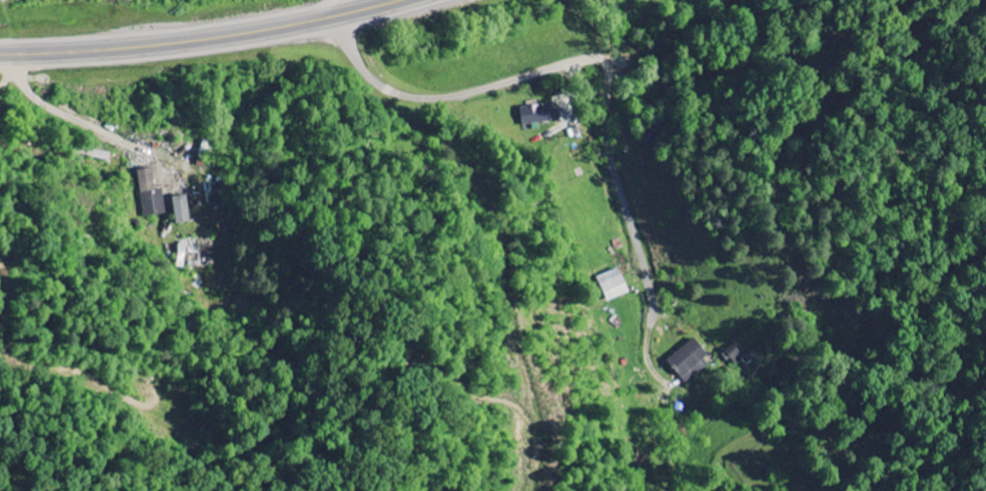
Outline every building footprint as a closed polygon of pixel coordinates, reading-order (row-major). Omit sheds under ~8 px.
[(556,123),(554,103),(522,106),(524,126),(556,123)] [(139,170),(144,217),(166,215),(163,189),(156,190),(153,168),(139,170)] [(172,197),(177,225),(191,222),(186,195),(172,197)] [(599,278),(610,302),(631,293),(620,268),(599,278)] [(705,359),(710,354),(695,338),(669,362),(689,384),(710,365),(705,359)] [(722,356),(733,370),(747,358),(736,345),(722,356)]
